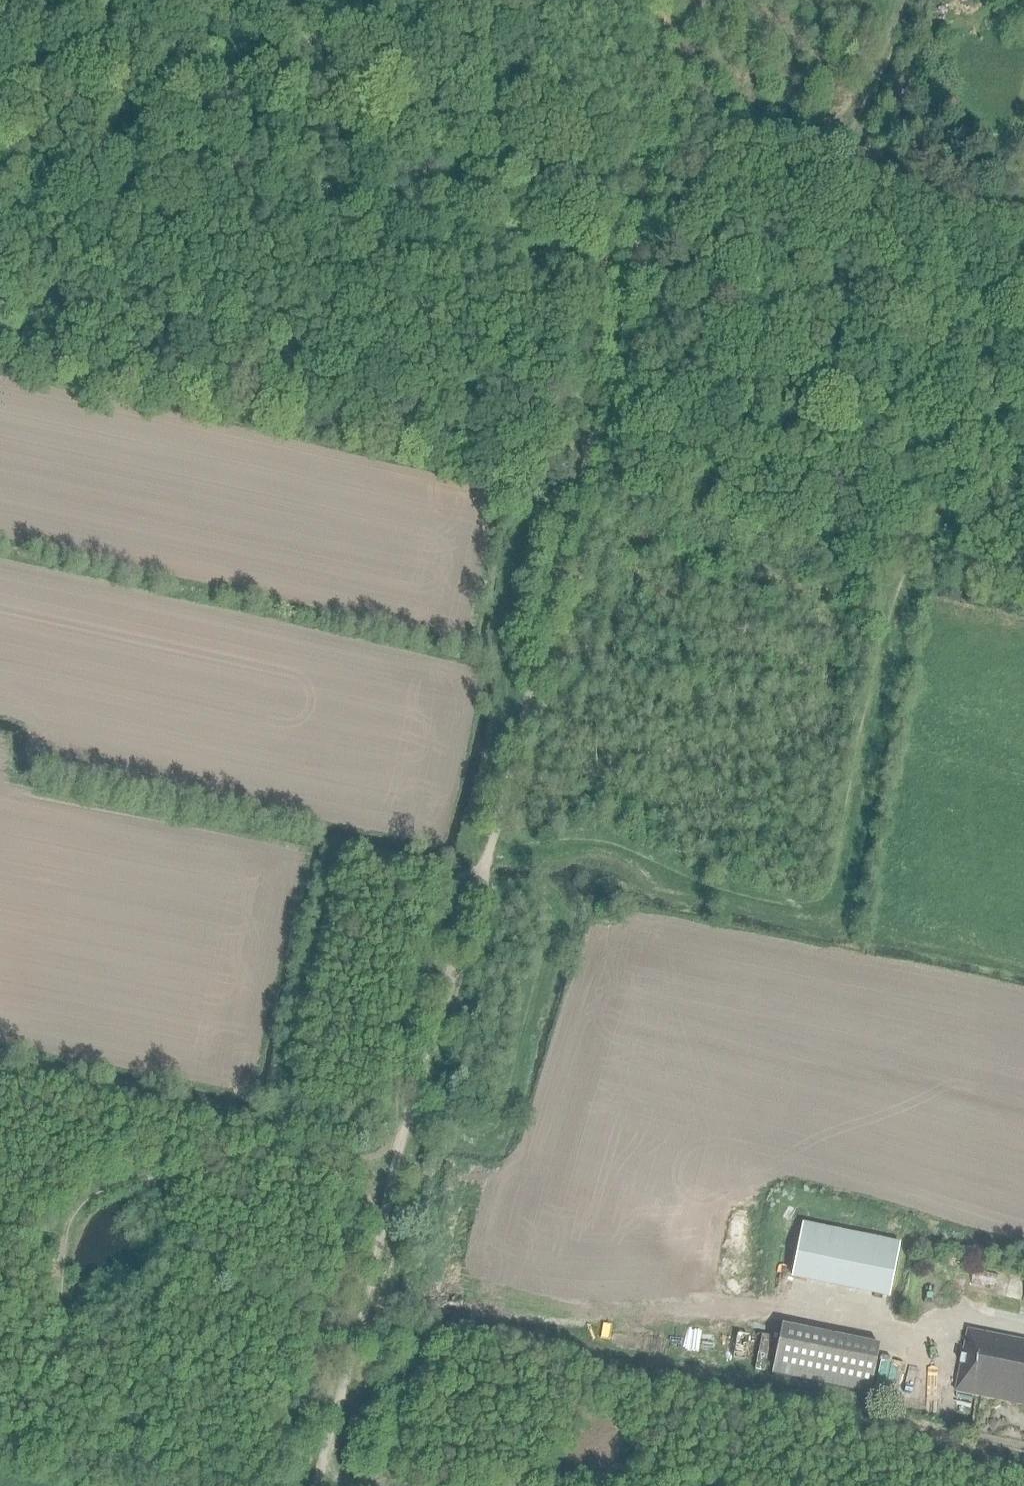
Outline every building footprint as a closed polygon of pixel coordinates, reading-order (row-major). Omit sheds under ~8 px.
[(801,1226),(792,1283),(891,1299),(901,1242),(801,1226)] [(780,1326),(771,1375),(869,1395),(879,1346),(780,1326)] [(955,1392),(1023,1406),(1023,1342),(968,1330),(955,1392)] [(770,1336),(761,1334),(754,1370),(764,1372),(770,1336)] [(748,1337),(737,1335),(733,1360),(744,1362),(748,1337)]
